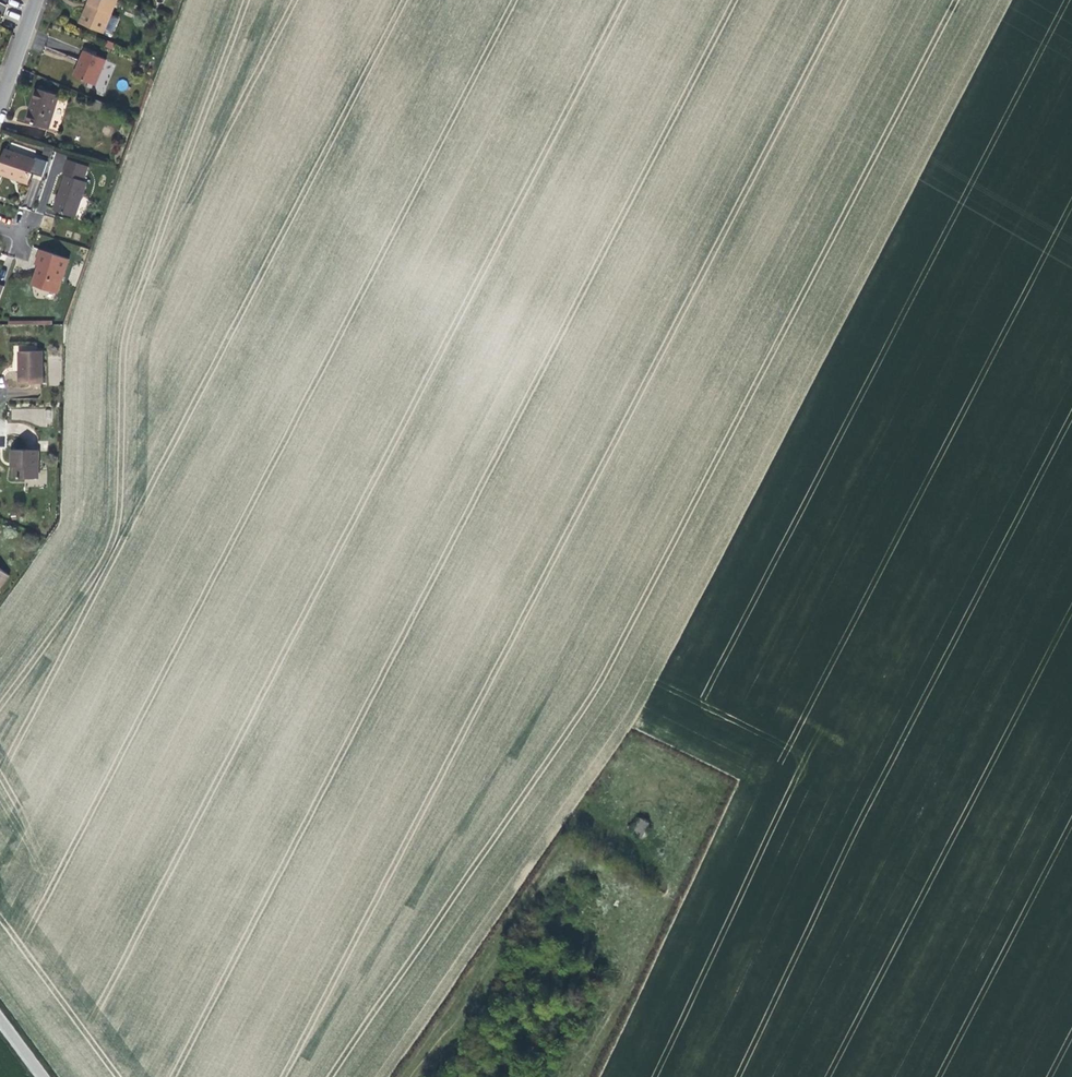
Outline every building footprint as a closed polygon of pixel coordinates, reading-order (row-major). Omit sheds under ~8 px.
[(117,0),(90,0),(88,4),(91,5),(83,24),(103,33),(117,0)] [(83,24),(91,5),(88,4),(86,10),(80,23),(83,24)] [(95,85),(106,60),(85,50),(78,65),(74,76),(95,85)] [(49,129),(59,96),(36,89),(29,111),(26,122),(49,129)] [(104,108),(106,103),(97,100),(95,104),(104,108)] [(35,161),(6,150),(0,166),(0,171),(12,175),(17,177),(17,179),(27,183),(35,161)] [(75,217),(87,182),(83,181),(88,166),(68,160),(63,174),(66,175),(54,210),(63,213),(75,217)] [(0,171),(0,173),(17,179),(17,177),(12,175),(0,171)] [(57,294),(69,259),(40,250),(35,264),(41,266),(40,271),(39,273),(36,275),(32,285),(57,294)] [(43,384),(42,351),(19,351),(19,368),(19,384),(43,384)] [(40,421),(40,422),(51,422),(51,410),(15,409),(14,420),(40,421)] [(38,479),(38,451),(13,450),(12,461),(14,461),(14,467),(14,478),(38,479)] [(9,576),(0,569),(0,589),(9,576)] [(633,831),(643,835),(648,822),(638,818),(633,831)]
